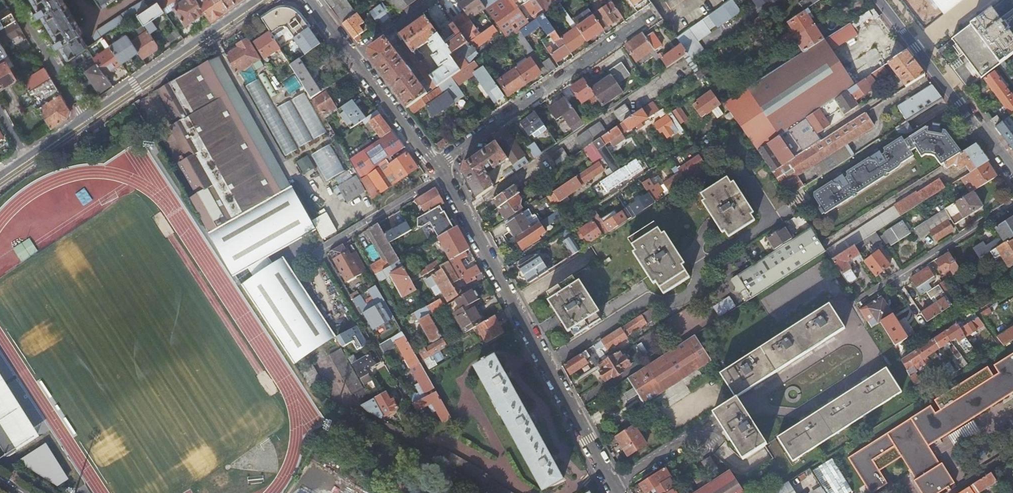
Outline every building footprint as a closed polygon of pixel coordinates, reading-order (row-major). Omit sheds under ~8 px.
[(40,11),(38,12),(41,15),(42,15),(58,41),(57,42),(59,46),(61,45),(65,52),(69,58),(87,46),(88,46),(84,39),(81,34),(83,32),(63,0),(33,0),(40,11)] [(127,14),(127,15),(105,29),(96,37),(97,40),(103,36),(106,34),(120,25),(125,21),(137,14),(158,0),(148,0),(127,14)] [(148,31),(150,33),(154,31),(158,29),(152,20),(165,12),(163,8),(158,0),(137,14),(148,31)] [(205,12),(198,0),(185,0),(174,7),(186,24),(195,18),(205,12)] [(230,8),(224,0),(198,0),(205,12),(211,21),(215,18),(230,8)] [(230,8),(242,0),(224,0),(230,8)] [(343,24),(356,14),(347,0),(325,0),(343,24)] [(396,15),(417,0),(386,0),(396,15)] [(456,1),(466,13),(470,19),(477,15),(483,11),(477,3),(476,2),(475,0),(457,0),(456,1)] [(476,2),(477,3),(483,11),(486,8),(480,0),(475,0),(476,2)] [(486,8),(497,23),(505,34),(508,38),(530,22),(527,19),(519,8),(514,0),(480,0),(486,8)] [(536,19),(544,14),(545,13),(536,0),(514,0),(519,8),(525,4),(536,19)] [(545,13),(560,2),(563,0),(536,0),(545,13)] [(622,17),(610,0),(605,0),(608,5),(593,15),(603,30),(612,23),(622,17)] [(622,17),(625,21),(629,18),(626,14),(628,12),(619,0),(610,0),(622,17)] [(634,9),(646,0),(628,0),(634,9)] [(676,38),(681,45),(687,54),(693,62),(706,53),(698,42),(740,13),(731,0),(730,0),(676,38)] [(807,10),(821,0),(804,0),(798,4),(804,12),(807,10)] [(380,27),(389,20),(393,18),(384,5),(371,14),(380,27)] [(269,32),(280,49),(309,29),(308,29),(302,21),(298,15),(297,14),(296,13),(295,12),(294,11),(293,11),(292,10),(291,10),(290,9),(289,9),(288,8),(287,8),(285,8),(284,8),(283,8),(282,8),(281,8),(280,8),(279,9),(278,9),(277,10),(276,10),(275,10),(274,11),(273,12),(261,19),(269,32)] [(999,65),(1003,62),(1012,54),(1012,31),(1012,30),(1009,33),(1007,31),(1003,25),(991,9),(951,40),(953,42),(954,44),(951,47),(973,77),(977,74),(981,79),(999,65)] [(794,33),(797,38),(815,26),(811,21),(814,19),(807,10),(804,12),(787,23),(794,33)] [(17,21),(11,11),(5,14),(0,17),(0,30),(17,21)] [(447,39),(443,42),(452,54),(468,42),(464,37),(453,22),(446,12),(444,13),(442,15),(456,36),(449,42),(447,39)] [(460,18),(453,22),(464,37),(468,42),(473,39),(481,33),(477,28),(476,27),(470,19),(466,13),(460,18)] [(350,33),(358,43),(361,40),(358,36),(368,29),(356,14),(343,24),(350,33)] [(544,14),(536,19),(520,30),(528,41),(531,40),(529,37),(527,34),(541,25),(548,35),(550,34),(555,31),(544,14)] [(595,36),(603,30),(593,15),(591,14),(589,15),(590,17),(577,26),(586,41),(595,36)] [(413,26),(400,35),(409,48),(427,71),(430,69),(424,60),(426,58),(422,53),(420,53),(417,49),(427,42),(427,41),(426,40),(427,40),(428,39),(428,38),(431,38),(431,41),(432,43),(430,45),(429,47),(435,54),(434,56),(433,58),(440,67),(442,68),(444,66),(446,68),(445,71),(443,71),(440,73),(439,72),(431,77),(438,87),(439,86),(442,84),(453,77),(461,71),(451,56),(452,55),(452,54),(443,42),(425,17),(413,26)] [(0,30),(0,41),(1,42),(22,29),(19,25),(17,21),(0,30)] [(505,34),(497,23),(493,25),(498,32),(502,36),(505,34)] [(732,117),(733,119),(735,121),(757,152),(781,135),(806,119),(819,110),(834,100),(854,87),(842,69),(831,51),(846,42),(847,43),(858,36),(856,34),(858,32),(855,27),(852,29),(849,24),(824,40),(792,60),(723,104),(729,112),(732,117)] [(481,33),(473,39),(478,47),(497,33),(498,32),(493,25),(481,33)] [(655,25),(649,28),(652,33),(658,29),(655,25)] [(578,47),(586,41),(577,26),(560,38),(570,53),(578,47)] [(788,54),(792,60),(824,40),(815,26),(797,38),(794,40),(799,47),(788,54)] [(151,53),(159,47),(150,33),(148,31),(141,35),(137,28),(132,31),(137,38),(131,42),(138,52),(143,59),(151,53)] [(781,28),(773,33),(775,36),(783,30),(781,28)] [(22,29),(1,42),(2,45),(24,32),(22,29)] [(177,29),(167,36),(171,42),(181,35),(177,29)] [(287,60),(290,65),(299,58),(320,44),(314,37),(309,29),(280,49),(287,60)] [(528,41),(520,30),(514,34),(517,38),(528,54),(534,50),(528,41)] [(563,58),(570,53),(560,38),(555,31),(550,34),(559,48),(553,52),(550,47),(547,49),(555,63),(563,58)] [(266,34),(253,42),(266,62),(269,60),(268,58),(278,51),(283,59),(282,61),(283,63),(287,60),(280,49),(269,32),(266,34)] [(646,38),(643,33),(634,39),(625,45),(635,61),(650,51),(653,49),(646,38)] [(653,49),(655,51),(662,46),(652,33),(646,38),(653,49)] [(794,33),(788,36),(792,41),(794,40),(797,38),(794,33)] [(130,58),(138,52),(131,42),(127,35),(113,44),(106,34),(103,36),(105,39),(122,63),(130,58)] [(502,36),(503,38),(482,52),(481,51),(472,57),(475,62),(479,59),(500,44),(508,38),(505,34),(502,36)] [(514,34),(508,38),(500,44),(504,49),(511,44),(510,42),(517,38),(514,34)] [(482,52),(503,38),(502,36),(500,37),(481,51),(482,52)] [(775,42),(780,49),(783,47),(791,42),(792,41),(788,36),(780,42),(779,40),(775,42)] [(408,108),(428,94),(385,38),(369,50),(368,56),(408,108)] [(114,69),(122,63),(105,39),(102,41),(107,49),(94,58),(96,61),(105,75),(114,69)] [(226,55),(236,73),(241,71),(245,75),(255,70),(252,64),(260,60),(248,39),(238,45),(239,48),(235,50),(226,55)] [(468,42),(452,54),(452,55),(451,56),(461,71),(466,68),(461,60),(469,53),(478,47),(473,39),(468,42)] [(8,55),(2,45),(1,42),(0,41),(0,59),(8,55)] [(791,42),(783,47),(785,50),(793,45),(791,42)] [(660,60),(666,69),(683,57),(687,54),(681,45),(672,51),(663,58),(660,54),(657,56),(660,60)] [(427,71),(409,48),(405,51),(434,90),(438,87),(431,77),(427,71)] [(657,62),(660,60),(657,56),(655,51),(653,49),(650,51),(652,54),(657,62)] [(652,54),(650,51),(635,61),(637,64),(652,54)] [(924,75),(907,52),(905,53),(888,64),(905,87),(924,75)] [(683,57),(694,73),(699,70),(693,62),(687,54),(683,57)] [(249,269),(268,256),(314,232),(290,188),(287,189),(226,78),(215,58),(188,73),(162,88),(180,121),(173,126),(190,157),(182,162),(178,164),(196,195),(191,198),(210,231),(236,275),(249,269)] [(290,65),(295,72),(311,98),(320,92),(315,84),(311,77),(308,71),(304,65),(299,58),(290,65)] [(549,73),(556,69),(549,58),(542,63),(549,73)] [(630,69),(634,66),(629,58),(625,61),(630,69)] [(466,68),(461,71),(453,77),(458,86),(475,74),(488,93),(491,91),(497,101),(501,98),(504,96),(479,59),(475,62),(466,68)] [(516,69),(526,84),(535,78),(534,76),(536,74),(539,72),(530,59),(516,69)] [(100,92),(112,84),(105,75),(96,61),(84,69),(92,81),(100,92)] [(16,80),(16,79),(18,78),(17,76),(14,77),(6,62),(0,66),(0,88),(0,89),(16,80)] [(309,62),(304,65),(308,71),(313,68),(309,62)] [(1012,78),(1012,75),(1003,62),(999,65),(1010,80),(1012,78)] [(598,102),(602,107),(623,93),(617,84),(629,76),(621,63),(615,67),(610,71),(612,75),(590,90),(594,95),(596,98),(598,102)] [(517,90),(526,84),(516,69),(513,64),(509,66),(512,71),(499,81),(508,96),(517,90)] [(854,87),(834,100),(841,110),(844,115),(858,106),(854,101),(872,90),(869,85),(888,73),(884,67),(854,87)] [(23,75),(20,76),(29,91),(51,78),(45,68),(36,74),(26,79),(23,75)] [(1006,88),(1008,86),(996,70),(985,79),(994,92),(1004,106),(1002,108),(1004,111),(1007,109),(1012,115),(1012,114),(1012,98),(1006,88)] [(249,82),(284,155),(298,149),(263,76),(249,82)] [(442,84),(439,86),(440,89),(423,100),(429,108),(434,116),(452,105),(465,96),(458,86),(453,77),(442,84)] [(29,91),(36,103),(51,129),(60,123),(69,117),(71,110),(51,78),(29,91)] [(320,92),(326,88),(321,80),(315,84),(320,92)] [(583,103),(594,95),(590,90),(584,80),(579,84),(573,88),(582,103),(583,103)] [(943,99),(932,86),(898,108),(907,122),(943,99)] [(306,90),(294,97),(315,138),(328,131),(306,90)] [(494,103),(497,101),(491,91),(488,93),(494,103)] [(326,92),(313,100),(324,118),(336,111),(338,110),(332,101),(326,92)] [(706,114),(711,111),(717,107),(719,106),(710,93),(693,105),(702,118),(706,114)] [(594,95),(583,103),(586,106),(587,106),(588,107),(589,107),(589,108),(598,102),(596,98),(594,95)] [(295,97),(281,103),(298,146),(312,140),(295,97)] [(568,102),(576,114),(583,109),(575,97),(568,102)] [(569,128),(580,120),(576,114),(568,102),(566,99),(557,105),(548,110),(555,122),(562,117),(569,128)] [(359,109),(352,100),(338,110),(336,111),(350,129),(366,118),(359,109)] [(834,100),(819,110),(825,119),(841,110),(834,100)] [(621,124),(617,127),(621,134),(627,130),(629,132),(637,127),(640,124),(658,112),(652,103),(633,116),(621,124)] [(614,113),(621,124),(633,116),(625,105),(614,113)] [(717,107),(711,111),(716,119),(723,115),(717,107)] [(672,113),(679,125),(687,120),(679,109),(672,113)] [(370,122),(381,138),(391,131),(385,123),(379,115),(380,115),(377,110),(366,118),(369,122),(370,122)] [(819,110),(806,119),(816,134),(830,126),(825,119),(819,110)] [(533,134),(544,126),(535,113),(528,118),(521,123),(529,136),(533,134)] [(677,123),(671,113),(654,124),(660,134),(663,132),(667,139),(676,132),(679,137),(682,135),(684,133),(677,123)] [(794,159),(772,173),(789,198),(804,188),(797,177),(874,128),(865,114),(821,142),(794,159)] [(996,128),(1004,121),(999,114),(990,120),(996,128)] [(1012,115),(1004,121),(996,128),(1002,135),(1012,150),(1012,114),(1012,115)] [(794,159),(821,142),(816,134),(806,119),(781,135),(784,139),(781,141),(794,159)] [(590,145),(595,142),(607,134),(599,123),(576,139),(584,150),(590,145)] [(535,138),(547,130),(544,126),(533,134),(535,138)] [(595,142),(600,149),(610,143),(612,146),(615,144),(618,142),(616,139),(622,135),(621,134),(617,127),(607,134),(595,142)] [(945,165),(962,154),(946,133),(944,131),(936,129),(928,128),(927,129),(905,143),(902,139),(884,150),(885,151),(884,155),(882,156),(885,162),(882,164),(879,166),(876,160),(873,162),(871,162),(870,159),(847,174),(848,175),(847,179),(845,181),(849,186),(843,190),(839,184),(836,186),(834,185),(833,183),(814,194),(815,199),(822,210),(820,212),(823,217),(825,215),(826,216),(853,198),(854,195),(858,195),(885,178),(885,174),(889,175),(898,170),(902,165),(914,157),(911,153),(917,149),(922,158),(926,156),(932,155),(937,156),(944,166),(945,165)] [(498,133),(493,137),(496,142),(508,160),(510,165),(522,157),(504,129),(498,133)] [(349,159),(372,199),(417,169),(411,161),(406,154),(390,165),(386,160),(405,147),(392,131),(391,131),(381,138),(377,140),(354,156),(349,159)] [(781,135),(757,152),(772,173),(794,159),(781,141),(784,139),(781,135)] [(351,153),(354,156),(377,140),(375,137),(351,153)] [(439,149),(450,142),(446,138),(436,145),(439,149)] [(464,180),(475,200),(494,188),(483,169),(490,165),(494,170),(508,160),(496,142),(466,162),(462,175),(464,180)] [(603,159),(605,157),(600,150),(600,149),(595,142),(590,145),(600,161),(603,159)] [(534,143),(527,148),(534,159),(541,155),(542,154),(534,143)] [(986,157),(977,145),(962,154),(945,165),(947,169),(954,165),(957,166),(960,171),(966,167),(971,173),(987,163),(989,161),(986,157)] [(550,157),(557,168),(569,160),(562,149),(550,157)] [(826,174),(851,158),(847,152),(822,168),(826,174)] [(298,160),(306,172),(317,165),(309,153),(298,160)] [(612,162),(608,156),(605,157),(603,159),(607,165),(612,162)] [(882,156),(876,160),(879,166),(882,164),(885,162),(882,156)] [(522,157),(510,165),(515,173),(527,165),(522,157)] [(688,164),(678,171),(681,175),(686,183),(695,177),(693,174),(691,171),(696,168),(698,171),(698,172),(705,168),(698,157),(688,164)] [(607,165),(613,175),(618,171),(612,162),(607,165)] [(989,166),(987,163),(971,173),(967,175),(977,191),(997,178),(995,175),(989,166)] [(493,177),(498,184),(515,173),(510,165),(493,177)] [(635,174),(630,166),(601,184),(606,192),(621,183),(635,174)] [(595,167),(576,180),(581,188),(583,186),(586,185),(584,183),(599,173),(595,167)] [(678,171),(676,168),(672,171),(676,178),(681,175),(678,171)] [(935,170),(915,182),(919,189),(939,177),(935,170)] [(495,205),(498,209),(517,196),(543,178),(539,173),(516,190),(514,187),(498,197),(497,195),(494,197),(495,199),(493,201),(495,205)] [(356,196),(366,190),(357,175),(339,186),(347,201),(356,196)] [(686,183),(681,175),(676,178),(663,186),(659,189),(657,185),(661,183),(659,179),(657,176),(642,185),(648,195),(654,204),(686,183)] [(546,197),(552,206),(559,201),(560,202),(562,201),(567,197),(574,192),(581,188),(576,180),(574,178),(546,197)] [(706,200),(704,201),(702,203),(711,218),(722,235),(725,233),(727,232),(728,234),(731,238),(753,224),(748,218),(751,216),(754,214),(734,183),(731,185),(728,186),(724,180),(703,194),(706,200)] [(917,194),(826,251),(832,261),(855,246),(876,233),(918,206),(946,189),(940,180),(917,195),(917,194)] [(845,181),(839,184),(843,190),(849,186),(845,181)] [(440,206),(445,204),(436,188),(415,201),(417,204),(419,207),(421,206),(426,214),(440,206)] [(978,200),(974,193),(945,211),(954,225),(983,207),(978,200)] [(631,218),(654,204),(648,195),(646,197),(644,198),(636,203),(625,209),(626,210),(631,218)] [(502,219),(504,222),(507,220),(521,211),(522,210),(520,206),(521,201),(517,196),(498,209),(502,215),(500,217),(502,219)] [(442,209),(440,206),(426,214),(418,218),(418,227),(423,227),(431,223),(439,238),(454,229),(445,212),(444,213),(442,209)] [(511,231),(515,239),(539,223),(534,215),(532,216),(528,209),(523,213),(508,223),(507,224),(509,228),(511,231)] [(608,212),(612,219),(618,215),(614,209),(608,212)] [(330,210),(316,218),(326,236),(341,228),(330,210)] [(608,221),(603,224),(609,232),(631,218),(626,210),(618,215),(612,219),(608,221)] [(523,213),(521,211),(507,220),(508,223),(523,213)] [(603,224),(595,211),(591,214),(602,232),(605,235),(609,232),(603,224)] [(954,225),(945,211),(936,216),(937,216),(925,224),(915,230),(919,236),(924,234),(929,230),(936,241),(945,235),(953,230),(952,227),(954,225)] [(539,223),(515,239),(519,245),(522,251),(539,240),(538,237),(545,233),(542,229),(560,218),(556,212),(539,223)] [(1012,237),(1012,217),(996,228),(1005,243),(1008,241),(1012,237)] [(384,233),(390,243),(412,230),(408,223),(405,224),(403,222),(384,233)] [(384,260),(371,267),(376,275),(400,261),(400,260),(390,243),(384,233),(378,223),(370,228),(388,260),(385,262),(384,260)] [(600,233),(593,223),(586,227),(580,231),(581,232),(578,234),(581,239),(584,237),(589,243),(601,235),(600,233)] [(883,243),(885,246),(890,243),(891,246),(910,234),(903,223),(880,238),(883,243)] [(654,224),(651,225),(659,237),(661,236),(654,224)] [(673,248),(664,234),(661,236),(659,237),(651,225),(631,239),(638,251),(636,252),(633,254),(653,286),(656,284),(664,296),(689,279),(682,267),(685,265),(673,248)] [(464,239),(457,227),(454,229),(439,238),(452,260),(466,252),(470,250),(464,239)] [(370,228),(366,230),(368,232),(366,233),(364,234),(367,239),(370,237),(384,260),(385,262),(388,260),(370,228)] [(768,239),(777,252),(793,242),(784,228),(776,234),(768,239)] [(754,266),(733,280),(732,282),(736,288),(736,292),(740,294),(741,293),(747,302),(826,251),(821,244),(811,230),(793,242),(777,252),(754,266)] [(880,238),(876,233),(855,246),(859,254),(872,245),(874,248),(883,243),(880,238)] [(416,251),(431,242),(426,234),(411,242),(416,251)] [(572,256),(579,251),(572,239),(569,240),(566,242),(564,239),(562,240),(572,256)] [(628,240),(636,252),(638,251),(631,239),(628,240)] [(1008,241),(1005,243),(991,252),(995,259),(1001,255),(1010,269),(1012,267),(1012,240),(1009,243),(1008,241)] [(986,242),(976,245),(979,257),(989,254),(986,242)] [(859,254),(855,246),(832,261),(849,286),(854,283),(858,280),(846,263),(860,255),(859,254)] [(865,263),(877,277),(884,272),(890,267),(886,261),(889,258),(882,249),(865,263)] [(352,280),(367,271),(367,270),(356,251),(350,255),(348,251),(341,255),(334,259),(347,283),(352,280)] [(468,257),(466,252),(452,260),(441,267),(442,270),(426,280),(431,288),(438,284),(448,302),(459,296),(459,295),(462,293),(456,283),(464,278),(466,283),(478,276),(481,280),(484,279),(481,273),(477,267),(467,273),(463,266),(460,261),(468,257)] [(954,275),(960,271),(959,269),(950,254),(943,258),(937,262),(938,264),(941,270),(945,275),(950,271),(951,271),(954,275)] [(334,335),(286,260),(275,266),(268,256),(249,269),(256,279),(244,287),(293,362),(307,353),(309,355),(324,346),(322,343),(334,335)] [(524,274),(529,283),(551,269),(550,267),(546,269),(538,256),(528,261),(527,260),(518,265),(524,274)] [(409,267),(405,269),(413,282),(441,267),(438,261),(426,268),(427,269),(415,275),(409,267)] [(405,269),(404,268),(392,275),(398,286),(405,297),(417,290),(413,282),(405,269)] [(920,274),(910,280),(921,296),(927,292),(932,289),(929,284),(927,282),(935,277),(929,268),(920,274)] [(548,294),(570,279),(569,278),(548,293),(548,294)] [(599,313),(578,282),(575,283),(574,285),(570,279),(548,294),(552,299),(549,300),(547,302),(567,334),(570,332),(572,330),(573,331),(576,336),(598,322),(594,317),(596,315),(599,313)] [(942,283),(939,285),(947,297),(953,306),(958,302),(944,281),(942,283)] [(932,289),(927,292),(931,299),(935,305),(922,313),(921,313),(927,323),(950,308),(944,299),(947,297),(939,285),(932,289)] [(363,314),(385,301),(376,286),(369,290),(375,301),(369,304),(363,308),(357,297),(353,300),(361,315),(363,314)] [(475,289),(456,300),(462,310),(470,306),(474,304),(481,299),(478,294),(475,289)] [(878,324),(893,314),(882,298),(871,305),(861,312),(868,322),(874,318),(878,324)] [(440,299),(427,307),(431,315),(444,307),(440,299)] [(389,319),(394,317),(385,301),(363,314),(368,322),(373,331),(390,321),(389,319)] [(828,340),(845,329),(830,305),(720,375),(736,399),(713,414),(717,420),(720,425),(745,410),(741,404),(737,398),(750,390),(791,364),(828,340)] [(462,310),(455,314),(465,334),(478,327),(485,323),(476,307),(472,310),(470,306),(462,310)] [(427,307),(404,319),(406,323),(417,317),(424,329),(431,341),(441,336),(430,316),(431,315),(427,307)] [(992,312),(989,308),(979,314),(984,321),(987,319),(985,317),(992,312)] [(651,310),(622,328),(628,337),(640,328),(653,320),(655,323),(658,321),(651,310)] [(919,328),(927,323),(921,313),(919,310),(910,315),(919,328)] [(962,321),(971,315),(968,311),(962,315),(963,316),(960,318),(962,321)] [(978,318),(977,316),(974,313),(971,315),(962,321),(961,322),(964,327),(978,318)] [(500,325),(495,317),(485,323),(478,327),(482,333),(484,338),(487,343),(504,333),(500,325)] [(964,327),(961,322),(956,325),(966,338),(970,335),(972,337),(976,334),(974,332),(984,326),(978,318),(964,327)] [(966,338),(956,325),(944,332),(951,342),(957,339),(959,343),(960,342),(965,349),(967,348),(969,352),(974,348),(966,338)] [(361,333),(357,327),(345,335),(352,348),(365,341),(364,339),(367,338),(365,335),(364,331),(361,333)] [(1012,341),(1012,327),(997,337),(1004,346),(1011,342),(1012,341)] [(593,347),(600,358),(605,355),(605,354),(609,352),(608,350),(628,337),(622,328),(602,341),(599,343),(593,347)] [(407,363),(410,369),(411,368),(420,363),(403,332),(393,338),(395,342),(400,351),(405,360),(403,361),(405,364),(407,363)] [(951,342),(944,332),(933,339),(940,349),(951,342)] [(322,343),(324,346),(336,338),(334,335),(322,343)] [(712,362),(695,336),(628,379),(634,389),(638,386),(642,392),(638,395),(644,405),(712,362)] [(393,338),(379,346),(382,351),(393,344),(393,343),(395,342),(393,338)] [(424,348),(419,351),(425,361),(430,370),(436,367),(429,356),(446,346),(443,339),(426,349),(424,348)] [(940,349),(933,339),(917,350),(923,360),(928,366),(932,364),(928,357),(932,355),(934,358),(938,356),(936,352),(940,349)] [(597,367),(603,363),(602,360),(600,358),(593,347),(586,351),(590,357),(595,365),(597,367)] [(963,368),(968,365),(955,347),(951,350),(963,368)] [(363,389),(341,349),(329,355),(351,395),(355,394),(361,405),(371,400),(364,388),(363,389)] [(354,356),(357,361),(368,355),(365,350),(354,356)] [(631,362),(624,350),(608,360),(603,363),(597,367),(600,372),(606,382),(613,377),(614,378),(624,372),(623,371),(631,365),(629,363),(631,362)] [(923,360),(917,350),(901,360),(907,370),(907,371),(913,382),(915,385),(920,382),(915,374),(918,372),(914,366),(923,360)] [(590,357),(586,351),(564,365),(568,370),(571,375),(588,364),(586,360),(590,357)] [(352,364),(360,379),(369,374),(366,370),(380,362),(378,357),(375,352),(368,355),(357,361),(352,364)] [(931,406),(849,458),(872,492),(888,483),(879,471),(902,457),(916,480),(914,481),(921,492),(939,492),(946,489),(948,492),(956,487),(942,464),(940,465),(928,446),(1012,393),(1012,355),(995,366),(1000,374),(995,377),(989,367),(935,401),(941,411),(936,414),(931,406)] [(476,368),(543,490),(563,479),(553,462),(551,457),(532,422),(529,416),(509,381),(506,375),(496,357),(488,361),(486,359),(482,361),(484,364),(476,368)] [(420,363),(411,368),(414,374),(418,380),(425,394),(427,396),(436,391),(420,363)] [(948,377),(956,372),(950,363),(942,368),(948,377)] [(321,382),(312,365),(300,371),(310,388),(321,382)] [(792,429),(778,438),(791,459),(900,390),(886,368),(867,381),(827,406),(792,429)] [(360,379),(364,386),(373,381),(369,374),(360,379)] [(422,396),(425,394),(418,380),(414,383),(422,396)] [(30,426),(5,386),(0,389),(0,442),(2,445),(5,443),(8,441),(10,440),(30,426)] [(628,401),(638,395),(642,392),(638,386),(634,389),(624,395),(626,398),(628,401)] [(900,390),(791,459),(793,463),(848,428),(902,393),(900,390)] [(444,405),(436,391),(427,396),(418,401),(413,403),(412,404),(416,411),(422,408),(428,405),(432,410),(435,408),(443,423),(452,418),(444,405)] [(389,398),(386,392),(378,396),(372,400),(375,406),(380,404),(381,406),(378,408),(383,416),(398,408),(396,404),(393,399),(393,400),(391,396),(389,398)] [(414,414),(409,405),(409,406),(397,412),(403,420),(414,414)] [(749,416),(745,410),(720,425),(724,431),(730,440),(736,449),(743,461),(767,445),(760,434),(749,416)] [(647,445),(635,425),(616,437),(622,447),(628,457),(647,445)] [(5,443),(2,445),(9,456),(42,436),(42,435),(37,438),(30,426),(10,440),(8,441),(5,443)] [(67,481),(45,445),(21,460),(25,466),(58,487),(67,481)] [(475,481),(477,482),(483,471),(440,447),(433,458),(475,481)] [(718,468),(710,457),(702,463),(709,474),(718,468)] [(830,486),(835,492),(851,492),(853,491),(833,459),(819,468),(830,486)] [(666,468),(640,484),(643,489),(646,492),(647,492),(652,490),(653,489),(655,492),(656,492),(668,492),(674,489),(674,484),(670,478),(672,477),(666,468)] [(731,470),(707,485),(701,489),(695,492),(746,492),(744,490),(731,470)] [(478,483),(484,486),(490,477),(484,473),(478,483)] [(701,489),(707,485),(699,473),(693,477),(698,485),(701,489)] [(998,481),(992,473),(974,484),(980,492),(998,481)] [(496,492),(514,492),(490,479),(485,487),(496,492)] [(788,482),(771,492),(794,492),(788,482)] [(974,484),(960,492),(980,492),(974,484)]
